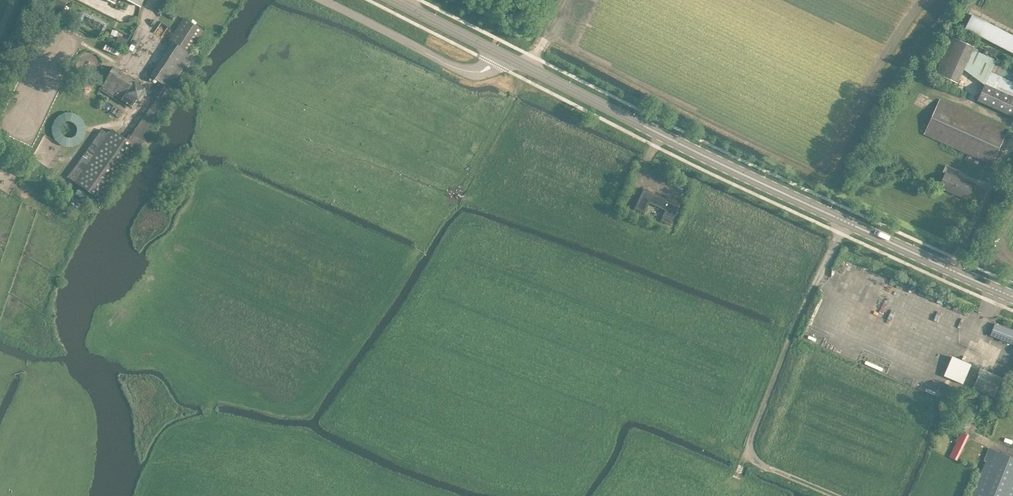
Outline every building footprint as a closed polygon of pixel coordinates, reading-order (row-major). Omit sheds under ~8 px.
[(62,13),(68,0),(40,0),(39,1),(62,13)] [(964,28),(1012,53),(1012,35),(971,14),(964,28)] [(170,44),(149,74),(160,82),(162,83),(154,94),(158,97),(165,103),(166,103),(174,90),(170,87),(184,68),(188,71),(197,58),(195,56),(190,53),(205,31),(184,17),(170,38),(173,40),(170,44)] [(952,37),(935,72),(958,83),(964,69),(973,49),(974,47),(952,37)] [(113,66),(101,86),(133,106),(136,100),(144,87),(145,86),(135,79),(113,66)] [(977,100),(1012,116),(1012,82),(991,72),(986,83),(985,83),(984,84),(977,99),(977,100)] [(924,133),(992,164),(1008,129),(940,98),(924,133)] [(92,160),(76,182),(104,201),(145,140),(142,137),(155,117),(148,112),(127,142),(112,132),(109,136),(101,130),(84,154),(92,160)] [(939,186),(967,199),(974,184),(955,175),(958,169),(946,164),(943,171),(945,172),(939,186)] [(666,209),(661,219),(671,224),(679,204),(643,188),(635,207),(644,211),(649,202),(666,209)] [(1012,343),(1012,330),(995,323),(990,334),(1012,343)] [(971,365),(952,357),(944,376),(963,384),(971,365)] [(1002,378),(981,369),(972,389),(994,398),(1002,378)] [(988,447),(984,458),(986,458),(971,495),(1012,495),(1012,457),(988,447)]
